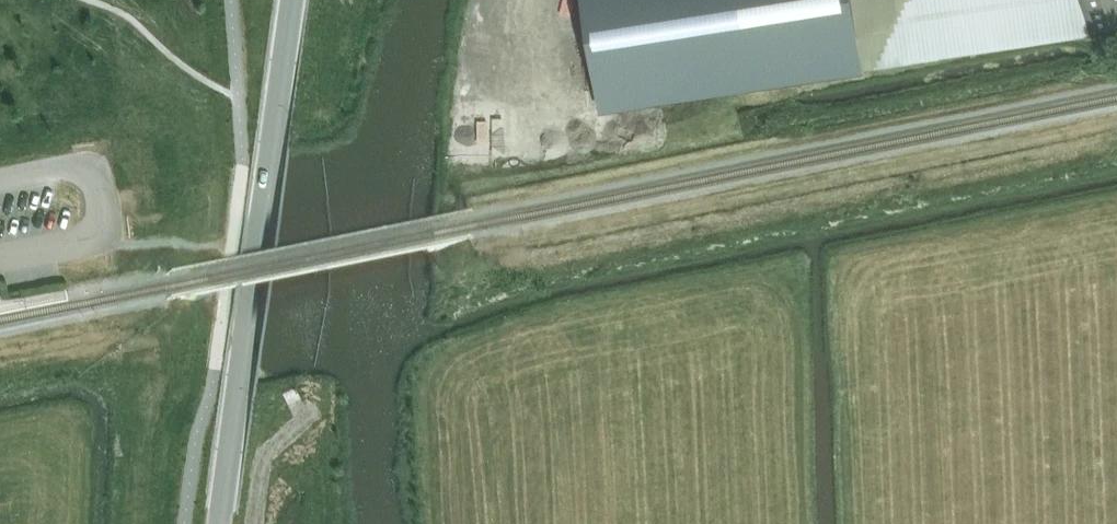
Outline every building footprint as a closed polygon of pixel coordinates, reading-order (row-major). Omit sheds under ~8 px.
[(600,105),(862,64),(852,0),(584,0),(600,105)] [(1080,0),(860,0),(870,63),(1089,29),(1089,28),(1080,0)] [(1116,19),(1116,0),(1080,0),(1089,28),(1116,19)]
